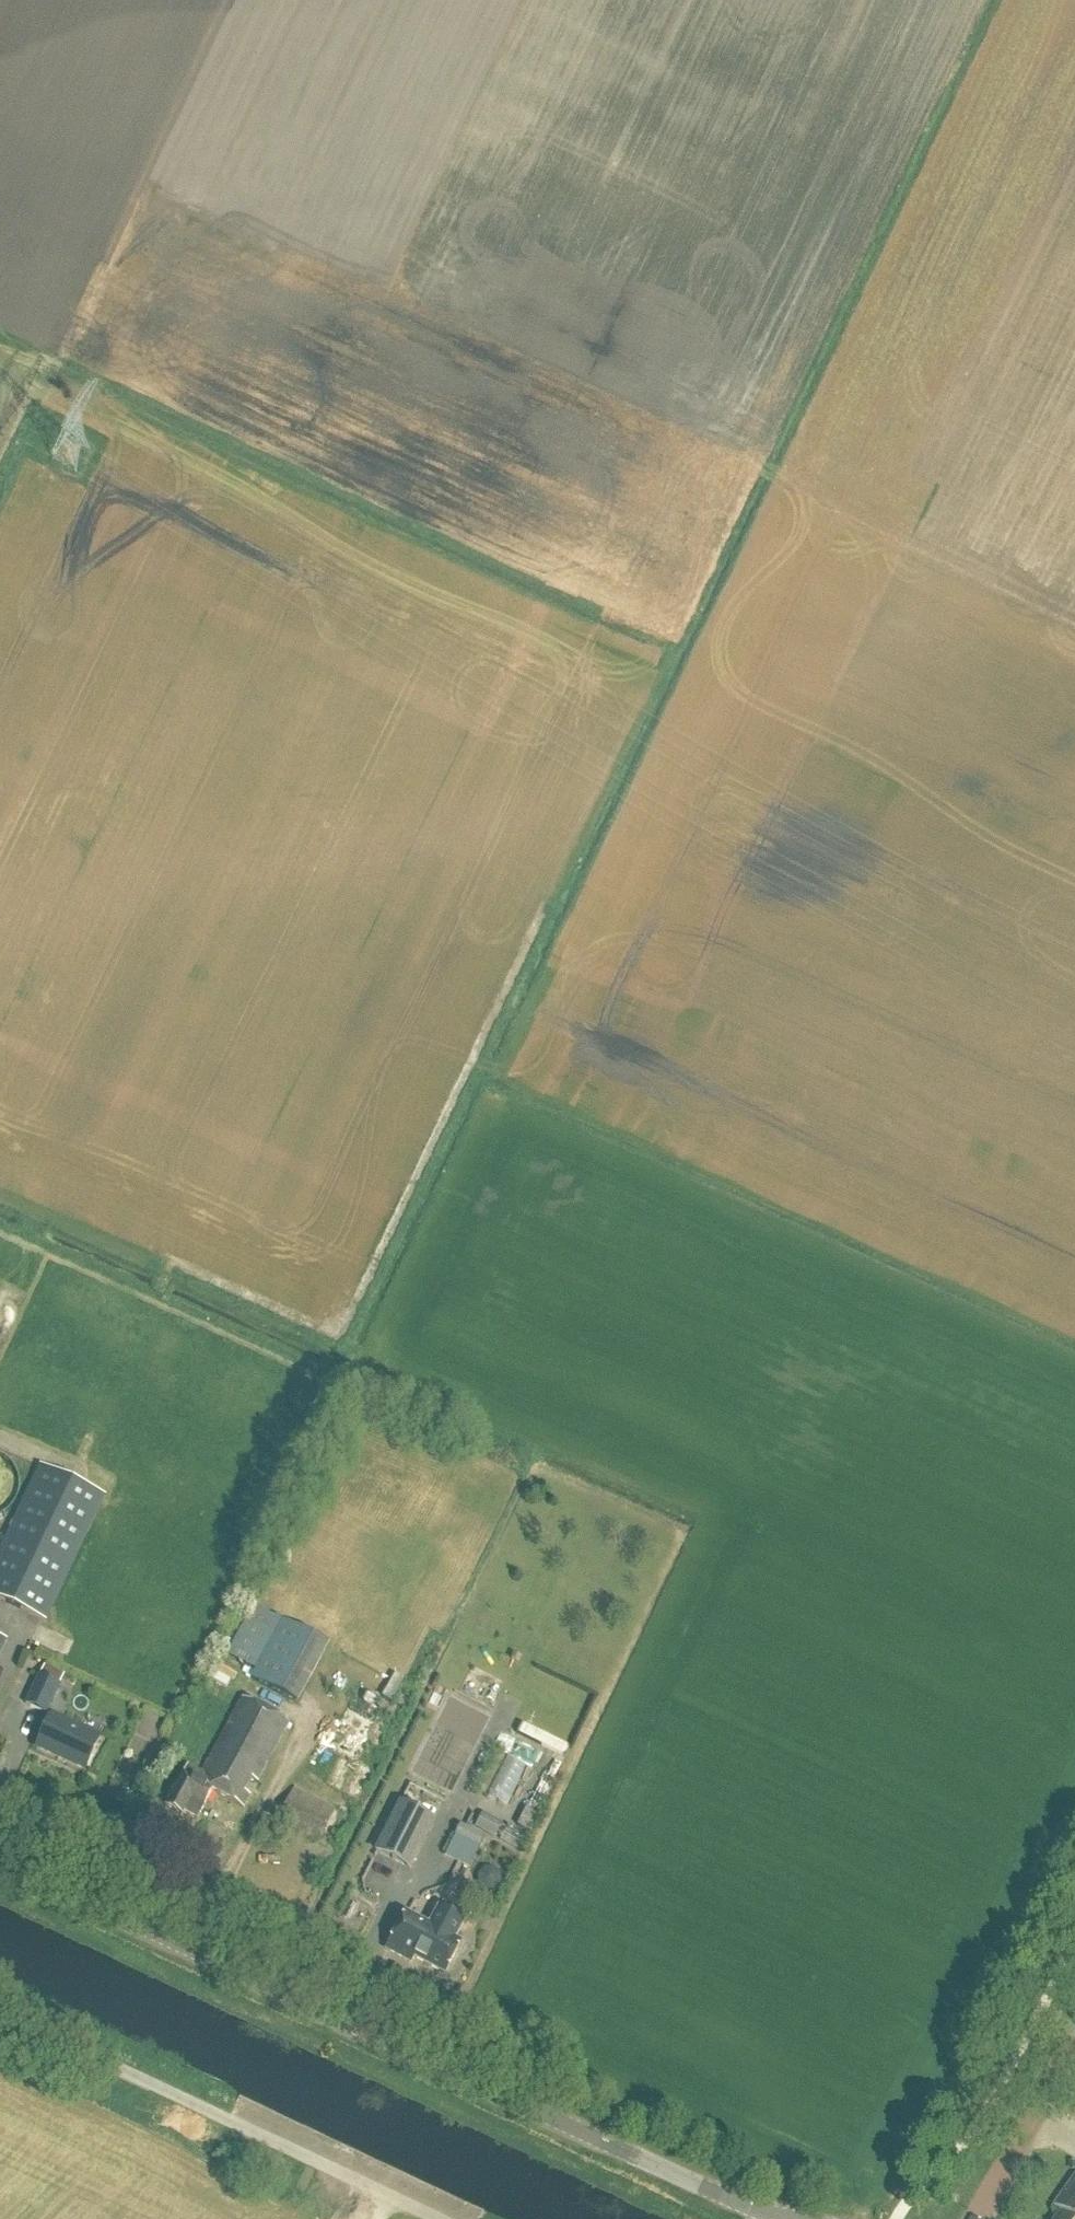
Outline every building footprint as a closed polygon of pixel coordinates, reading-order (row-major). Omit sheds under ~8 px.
[(106,1500),(41,1469),(0,1555),(0,1601),(48,1624),(106,1500)] [(255,1674),(282,1622),(257,1609),(230,1660),(255,1674)] [(297,1704),(328,1646),(282,1622),(255,1674),(252,1680),(297,1704)] [(46,1715),(59,1686),(39,1678),(26,1707),(46,1715)] [(258,1783),(288,1725),(241,1700),(201,1776),(186,1768),(165,1808),(181,1818),(182,1816),(196,1824),(211,1794),(242,1811),(250,1796),(245,1793),(251,1780),(258,1783)] [(83,1770),(97,1738),(47,1717),(33,1749),(83,1770)] [(345,1717),(325,1762),(339,1768),(330,1789),(355,1800),(366,1775),(363,1774),(381,1732),(345,1717)] [(316,1844),(333,1810),(296,1791),(279,1825),(316,1844)] [(122,1792),(116,1803),(125,1807),(131,1796),(122,1792)] [(412,1873),(436,1822),(400,1804),(376,1855),(412,1873)] [(526,1833),(535,1816),(526,1811),(517,1827),(526,1833)] [(483,1816),(476,1829),(494,1839),(501,1826),(483,1816)] [(454,1870),(468,1877),(475,1861),(462,1854),(454,1870)] [(484,1871),(479,1877),(479,1885),(485,1891),(493,1891),(499,1885),(499,1876),(493,1871),(484,1871)] [(412,1961),(443,1977),(459,1945),(453,1942),(461,1927),(435,1914),(427,1929),(403,1917),(384,1953),(409,1966),(412,1961)] [(1056,2205),(1062,2210),(1056,2218),(1074,2218),(1074,2178),(1056,2205)]
